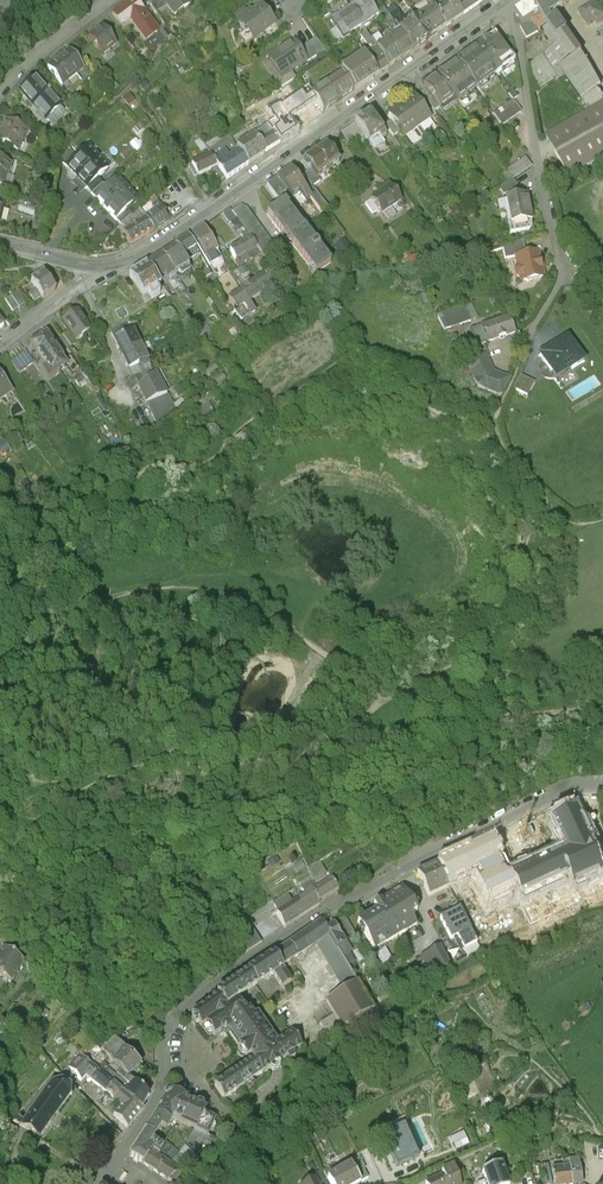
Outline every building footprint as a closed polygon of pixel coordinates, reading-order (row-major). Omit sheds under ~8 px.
[(152,0),(142,0),(149,9),(156,4),(153,1),(153,2),(152,0)] [(153,2),(153,1),(156,4),(157,6),(163,2),(165,4),(164,5),(172,15),(173,15),(174,16),(190,4),(187,0),(152,0),(153,2)] [(350,10),(336,20),(348,37),(378,17),(367,0),(343,0),(350,10)] [(429,5),(426,0),(420,0),(428,14),(433,11),(429,5)] [(445,30),(463,17),(455,7),(460,4),(457,0),(448,0),(442,4),(439,0),(437,0),(429,5),(433,11),(439,20),(438,20),(445,30)] [(463,17),(478,7),(474,0),(457,0),(460,4),(455,7),(463,17)] [(557,0),(537,0),(516,15),(524,27),(531,22),(540,16),(546,24),(555,18),(553,16),(563,9),(557,0)] [(563,9),(572,3),(570,0),(557,0),(563,9)] [(159,31),(134,1),(113,19),(122,30),(130,24),(145,43),(159,31)] [(595,4),(579,14),(587,28),(602,18),(595,4)] [(389,19),(396,14),(389,6),(383,10),(389,19)] [(275,26),(261,9),(249,18),(248,16),(236,25),(245,35),(237,41),(245,51),(254,43),(275,26)] [(411,16),(415,22),(419,19),(413,9),(409,12),(411,16)] [(236,25),(248,16),(244,11),(232,20),(236,25)] [(419,19),(415,22),(428,42),(434,37),(445,30),(438,20),(439,20),(433,11),(428,14),(419,19)] [(394,27),(412,53),(429,42),(428,42),(415,22),(411,16),(402,22),(397,13),(396,14),(389,19),(394,27)] [(539,33),(548,27),(546,24),(540,16),(531,22),(539,33)] [(557,18),(555,18),(546,24),(548,27),(561,47),(544,59),(557,78),(559,81),(565,77),(581,101),(601,87),(587,62),(582,55),(557,18)] [(394,27),(389,19),(384,22),(390,30),(394,27)] [(527,41),(538,34),(532,23),(520,29),(527,41)] [(393,53),(399,62),(412,53),(394,27),(390,30),(386,32),(392,41),(388,44),(394,53),(393,53)] [(116,47),(103,32),(96,37),(89,42),(89,43),(89,44),(102,59),(116,47)] [(372,45),(370,43),(365,35),(360,38),(367,48),(372,45)] [(514,63),(494,36),(475,50),(495,78),(514,63)] [(382,61),(388,70),(399,62),(393,53),(394,53),(388,44),(383,47),(377,38),(370,43),(372,45),(383,61),(382,61)] [(302,56),(307,65),(324,53),(316,41),(303,49),(306,53),(302,56)] [(302,56),(293,43),(268,60),(280,78),(282,81),(291,75),(306,65),(307,65),(302,56)] [(366,61),(377,77),(388,70),(382,61),(383,61),(372,45),(367,48),(372,56),(366,60),(366,61)] [(495,78),(475,50),(455,65),(475,92),(495,78)] [(83,74),(68,57),(59,65),(59,64),(46,75),(61,93),(76,80),(76,79),(83,74)] [(532,95),(557,78),(544,59),(527,68),(527,69),(529,76),(532,95)] [(366,61),(342,77),(354,92),(367,84),(368,85),(373,81),(372,80),(377,77),(366,61)] [(475,92),(455,65),(436,79),(453,101),(456,106),(475,92)] [(295,82),(291,75),(282,81),(280,78),(273,82),(280,92),(295,82)] [(342,77),(311,99),(322,114),(335,105),(336,106),(341,102),(341,101),(354,92),(342,77)] [(453,101),(436,79),(423,89),(429,96),(439,111),(453,101)] [(49,102),(33,86),(19,100),(45,127),(60,113),(50,102),(49,102)] [(433,115),(439,111),(429,96),(423,100),(431,112),(433,115)] [(129,99),(123,107),(132,115),(139,107),(129,99)] [(251,123),(252,124),(268,116),(273,124),(285,141),(295,134),(289,125),(295,120),(290,113),(284,117),(279,111),(274,99),(246,113),(251,123)] [(417,104),(414,100),(401,110),(416,132),(430,122),(425,116),(417,104)] [(425,116),(431,112),(423,100),(417,104),(425,116)] [(521,113),(513,102),(493,116),(502,128),(521,113)] [(546,139),(570,180),(602,161),(602,106),(546,139)] [(416,132),(401,110),(388,120),(390,124),(399,135),(403,141),(416,132)] [(377,126),(369,116),(363,121),(363,120),(354,126),(373,154),(384,146),(381,142),(386,139),(385,138),(386,138),(379,129),(381,127),(379,124),(377,126)] [(245,126),(253,138),(256,136),(254,130),(255,130),(252,124),(251,123),(245,126)] [(253,138),(265,155),(285,141),(273,124),(256,136),(253,138)] [(393,140),(399,135),(390,124),(384,128),(393,140)] [(348,147),(361,138),(353,127),(340,136),(348,147)] [(6,128),(0,140),(0,152),(16,159),(20,150),(21,150),(26,138),(6,128)] [(229,160),(239,153),(236,149),(229,138),(229,137),(223,140),(224,142),(216,147),(209,153),(211,157),(214,161),(225,154),(229,160)] [(240,153),(249,166),(265,155),(253,138),(236,149),(239,153),(240,153)] [(200,156),(206,152),(200,142),(193,146),(200,156)] [(209,153),(216,147),(212,142),(205,147),(208,153),(209,153)] [(389,153),(384,146),(373,154),(378,161),(389,153)] [(331,152),(327,147),(315,155),(328,172),(334,168),(339,164),(333,156),(336,154),(333,150),(331,152)] [(225,154),(214,161),(217,168),(225,179),(226,181),(249,166),(240,153),(239,153),(229,160),(225,154)] [(67,155),(61,170),(66,175),(77,164),(67,154),(67,155)] [(97,165),(87,155),(77,164),(66,175),(75,186),(97,165)] [(317,180),(328,172),(315,155),(304,162),(308,168),(306,170),(308,174),(311,172),(317,180)] [(214,170),(217,168),(214,161),(211,157),(188,168),(195,179),(214,170)] [(531,168),(526,160),(507,174),(512,181),(512,182),(531,168)] [(343,170),(339,164),(334,168),(334,169),(337,174),(343,170)] [(107,175),(97,165),(75,186),(85,196),(97,185),(107,175)] [(217,168),(214,170),(221,181),(225,179),(217,168)] [(0,169),(0,194),(2,195),(6,184),(7,185),(11,172),(0,169)] [(277,181),(287,195),(291,201),(299,195),(306,204),(310,201),(311,200),(309,196),(290,171),(277,181)] [(320,184),(317,180),(311,172),(308,174),(303,177),(312,190),(320,184)] [(492,195),(512,181),(507,174),(487,189),(492,195)] [(277,181),(266,189),(276,202),(287,195),(277,181)] [(516,189),(511,183),(499,192),(503,198),(516,189)] [(570,185),(559,184),(559,192),(569,193),(570,185)] [(90,201),(102,190),(97,185),(85,196),(90,201)] [(126,196),(117,186),(107,195),(95,206),(105,217),(126,196)] [(406,211),(390,188),(387,191),(385,189),(376,195),(378,197),(370,202),(378,213),(387,225),(406,211)] [(90,201),(95,206),(107,195),(102,190),(90,201)] [(311,200),(310,201),(321,216),(328,211),(314,192),(309,196),(311,200)] [(136,206),(126,196),(105,217),(115,227),(127,215),(136,206)] [(531,223),(526,197),(513,200),(506,202),(510,226),(507,227),(509,237),(528,233),(531,229),(530,223),(531,223)] [(156,212),(161,209),(154,199),(148,205),(150,208),(152,206),(156,212)] [(372,217),(378,213),(370,202),(364,207),(372,217)] [(288,209),(284,204),(266,217),(285,243),(287,241),(314,278),(330,266),(319,251),(319,250),(315,244),(315,245),(303,230),(288,210),(288,209)] [(232,214),(246,234),(256,249),(267,265),(274,250),(269,247),(270,244),(265,242),(266,239),(261,236),(262,233),(257,230),(258,227),(253,225),(254,222),(249,219),(250,216),(245,214),(247,211),(241,207),(232,214)] [(144,221),(145,222),(153,233),(154,235),(171,223),(161,209),(156,212),(144,221)] [(127,215),(115,227),(120,232),(132,220),(127,215)] [(145,222),(122,238),(123,240),(121,241),(124,245),(126,243),(130,249),(153,233),(145,222)] [(214,245),(204,228),(191,237),(205,259),(210,268),(218,263),(213,254),(218,251),(214,245)] [(256,249),(246,234),(242,236),(245,243),(229,253),(239,268),(250,262),(246,255),(256,249)] [(196,249),(188,239),(176,248),(183,258),(186,264),(196,256),(194,254),(197,252),(195,249),(196,249)] [(515,260),(525,258),(522,243),(502,251),(505,263),(515,260)] [(186,264),(183,258),(176,248),(161,259),(174,277),(178,274),(181,278),(190,271),(186,264)] [(256,249),(246,255),(250,262),(260,256),(256,249)] [(541,271),(539,263),(537,256),(525,258),(515,260),(517,269),(515,273),(516,279),(519,282),(520,285),(523,284),(526,286),(530,285),(532,282),(542,280),(540,271),(541,271)] [(174,277),(161,259),(148,268),(157,280),(158,280),(160,283),(165,280),(167,283),(175,277),(174,277)] [(211,276),(203,262),(197,266),(205,280),(211,276)] [(218,281),(230,275),(226,268),(219,271),(218,270),(213,273),(218,281)] [(160,289),(146,270),(129,282),(143,302),(147,298),(151,304),(160,298),(156,292),(160,289)] [(253,285),(260,296),(274,285),(268,275),(262,279),(259,276),(255,279),(258,282),(253,285)] [(54,299),(42,282),(30,291),(34,297),(40,306),(41,308),(54,299)] [(240,294),(247,305),(248,305),(260,296),(253,285),(240,294)] [(247,305),(240,294),(228,304),(234,313),(233,315),(241,325),(255,315),(248,305),(247,305)] [(36,308),(40,306),(34,297),(30,300),(36,308)] [(24,312),(16,300),(4,308),(12,320),(24,312)] [(462,315),(436,326),(442,341),(469,330),(462,315)] [(85,330),(76,318),(61,328),(68,337),(76,348),(77,347),(89,338),(84,331),(85,330)] [(513,342),(507,325),(469,339),(476,356),(497,348),(498,350),(502,348),(502,346),(513,342)] [(113,345),(129,337),(125,329),(110,339),(113,345)] [(77,348),(77,347),(76,348),(68,337),(62,341),(71,353),(77,348)] [(136,352),(129,337),(113,345),(128,376),(137,371),(130,355),(136,352)] [(37,346),(59,377),(66,372),(67,372),(63,367),(61,364),(62,364),(46,340),(37,346)] [(59,377),(37,346),(28,352),(44,375),(41,377),(47,385),(59,377)] [(537,365),(553,389),(569,378),(581,370),(565,347),(537,365)] [(130,355),(137,371),(139,374),(148,369),(140,350),(136,352),(130,355)] [(33,369),(24,357),(11,367),(19,379),(33,369)] [(63,367),(67,372),(66,372),(72,380),(79,375),(69,363),(63,367)] [(149,372),(148,369),(139,374),(137,371),(128,376),(131,383),(127,385),(133,395),(144,387),(145,388),(153,381),(148,374),(149,372)] [(473,387),(475,391),(488,385),(489,385),(483,371),(469,376),(473,387)] [(165,389),(157,378),(153,381),(145,388),(137,394),(145,412),(165,402),(165,401),(160,392),(165,389)] [(10,393),(0,380),(0,400),(10,393)] [(469,389),(475,402),(496,409),(505,392),(488,385),(475,391),(473,387),(469,389)] [(524,410),(532,395),(518,387),(510,402),(524,410)] [(165,402),(145,412),(156,435),(176,421),(167,401),(165,401),(165,402)] [(436,864),(417,874),(429,897),(448,888),(436,864)] [(323,877),(312,884),(312,886),(314,892),(316,900),(318,903),(338,891),(331,879),(326,882),(323,877)] [(304,898),(314,892),(312,886),(301,893),(304,898)] [(417,912),(402,888),(373,905),(377,910),(357,922),(375,950),(404,933),(417,925),(411,916),(417,912)] [(296,904),(304,915),(319,905),(318,903),(316,900),(314,892),(304,898),(297,903),(296,904)] [(272,906),(276,913),(290,904),(286,897),(272,906)] [(297,903),(295,901),(290,904),(276,913),(284,928),(286,927),(286,926),(296,919),(297,919),(304,915),(296,904),(297,903)] [(459,908),(440,918),(451,938),(465,930),(469,938),(473,945),(478,942),(459,908)] [(345,917),(340,920),(348,934),(353,930),(345,917)] [(288,944),(297,956),(317,943),(329,934),(326,928),(321,921),(288,944)] [(334,924),(326,928),(329,934),(343,957),(348,953),(352,951),(347,942),(346,942),(334,924)] [(239,936),(247,951),(262,942),(253,928),(239,936)] [(343,957),(329,934),(317,943),(345,988),(357,980),(348,965),(343,957)] [(481,947),(478,942),(473,945),(469,938),(464,941),(470,953),(481,947)] [(274,954),(282,966),(297,956),(288,944),(274,954)] [(450,964),(440,945),(421,955),(422,957),(428,968),(432,975),(450,964)] [(365,959),(359,949),(354,952),(360,962),(365,959)] [(348,953),(343,957),(348,965),(355,961),(350,954),(349,954),(348,953)] [(256,965),(265,979),(273,974),(282,988),(292,981),(282,966),(274,954),(256,965)] [(428,968),(422,957),(417,959),(423,971),(428,968)] [(2,958),(0,961),(0,985),(9,991),(22,970),(12,964),(13,964),(2,958)] [(217,990),(219,992),(193,1010),(202,1024),(206,1021),(215,1034),(221,1030),(223,1032),(225,1033),(229,1030),(247,1056),(250,1054),(253,1058),(262,1072),(262,1073),(302,1046),(293,1032),(275,1045),(250,1009),(245,1012),(236,999),(258,984),(265,979),(256,965),(248,970),(217,990)] [(374,1007),(357,980),(345,988),(326,1000),(335,1014),(343,1027),(343,1028),(374,1007)] [(329,1036),(343,1027),(335,1014),(320,1023),(326,1032),(329,1036)] [(26,1020),(20,1026),(24,1031),(31,1025),(26,1020)] [(112,1056),(125,1042),(115,1032),(101,1046),(112,1056)] [(78,1046),(70,1040),(64,1048),(72,1054),(78,1046)] [(142,1058),(125,1042),(112,1056),(124,1068),(128,1072),(129,1072),(142,1058)] [(91,1074),(98,1065),(81,1050),(70,1063),(78,1071),(82,1075),(84,1072),(86,1070),(91,1074)] [(224,1097),(262,1072),(253,1058),(215,1083),(224,1097)] [(98,1065),(103,1070),(108,1064),(103,1059),(98,1065)] [(73,1076),(78,1071),(70,1063),(66,1068),(73,1076)] [(108,1064),(103,1070),(110,1076),(115,1070),(108,1064)] [(107,1088),(107,1087),(114,1080),(110,1076),(103,1070),(98,1065),(91,1074),(107,1088)] [(114,1080),(122,1087),(125,1083),(127,1081),(115,1070),(110,1076),(114,1080)] [(135,1079),(129,1072),(128,1072),(126,1074),(124,1076),(132,1083),(135,1079)] [(52,1078),(34,1104),(53,1117),(69,1093),(72,1094),(72,1092),(71,1091),(70,1081),(62,1076),(52,1078)] [(130,1093),(143,1106),(144,1105),(143,1104),(149,1090),(136,1078),(135,1079),(132,1083),(129,1086),(125,1090),(130,1093)] [(122,1087),(114,1080),(107,1087),(115,1094),(115,1095),(122,1087)] [(118,1107),(130,1093),(125,1090),(122,1087),(115,1095),(115,1094),(110,1100),(118,1107)] [(195,1126),(208,1133),(217,1115),(205,1110),(207,1105),(190,1098),(190,1097),(168,1087),(163,1099),(162,1098),(157,1108),(195,1126)] [(130,1093),(118,1107),(114,1111),(128,1124),(143,1106),(130,1093)] [(39,1137),(53,1117),(34,1104),(24,1120),(20,1125),(39,1137)] [(172,1115),(158,1108),(143,1132),(130,1152),(144,1161),(154,1145),(159,1149),(160,1148),(164,1142),(153,1135),(162,1121),(166,1124),(172,1115)] [(381,1138),(396,1169),(418,1158),(417,1155),(422,1153),(404,1118),(378,1131),(381,1138)] [(195,1126),(184,1143),(190,1147),(199,1134),(215,1142),(219,1138),(208,1133),(195,1126)] [(166,1155),(165,1157),(181,1168),(182,1171),(193,1164),(201,1156),(190,1147),(184,1143),(179,1150),(172,1160),(166,1155)] [(166,1155),(168,1153),(160,1148),(159,1149),(154,1145),(144,1161),(157,1170),(165,1157),(166,1155)] [(168,1153),(166,1155),(172,1160),(179,1150),(173,1146),(168,1153)] [(181,1168),(165,1157),(157,1170),(173,1180),(174,1180),(173,1179),(183,1173),(183,1174),(184,1173),(182,1171),(181,1168)] [(357,1162),(347,1168),(347,1167),(343,1170),(344,1170),(342,1171),(339,1173),(327,1180),(330,1183),(359,1183),(367,1179),(357,1162)] [(576,1164),(560,1166),(561,1172),(550,1174),(551,1183),(580,1183),(577,1165),(576,1166),(576,1164)] [(339,1173),(342,1171),(340,1168),(337,1170),(334,1166),(323,1173),(327,1180),(339,1173)] [(481,1174),(485,1183),(507,1183),(500,1167),(481,1174)] [(453,1169),(441,1174),(443,1178),(429,1183),(460,1183),(453,1169)] [(539,1170),(542,1183),(550,1183),(546,1169),(539,1170)]
